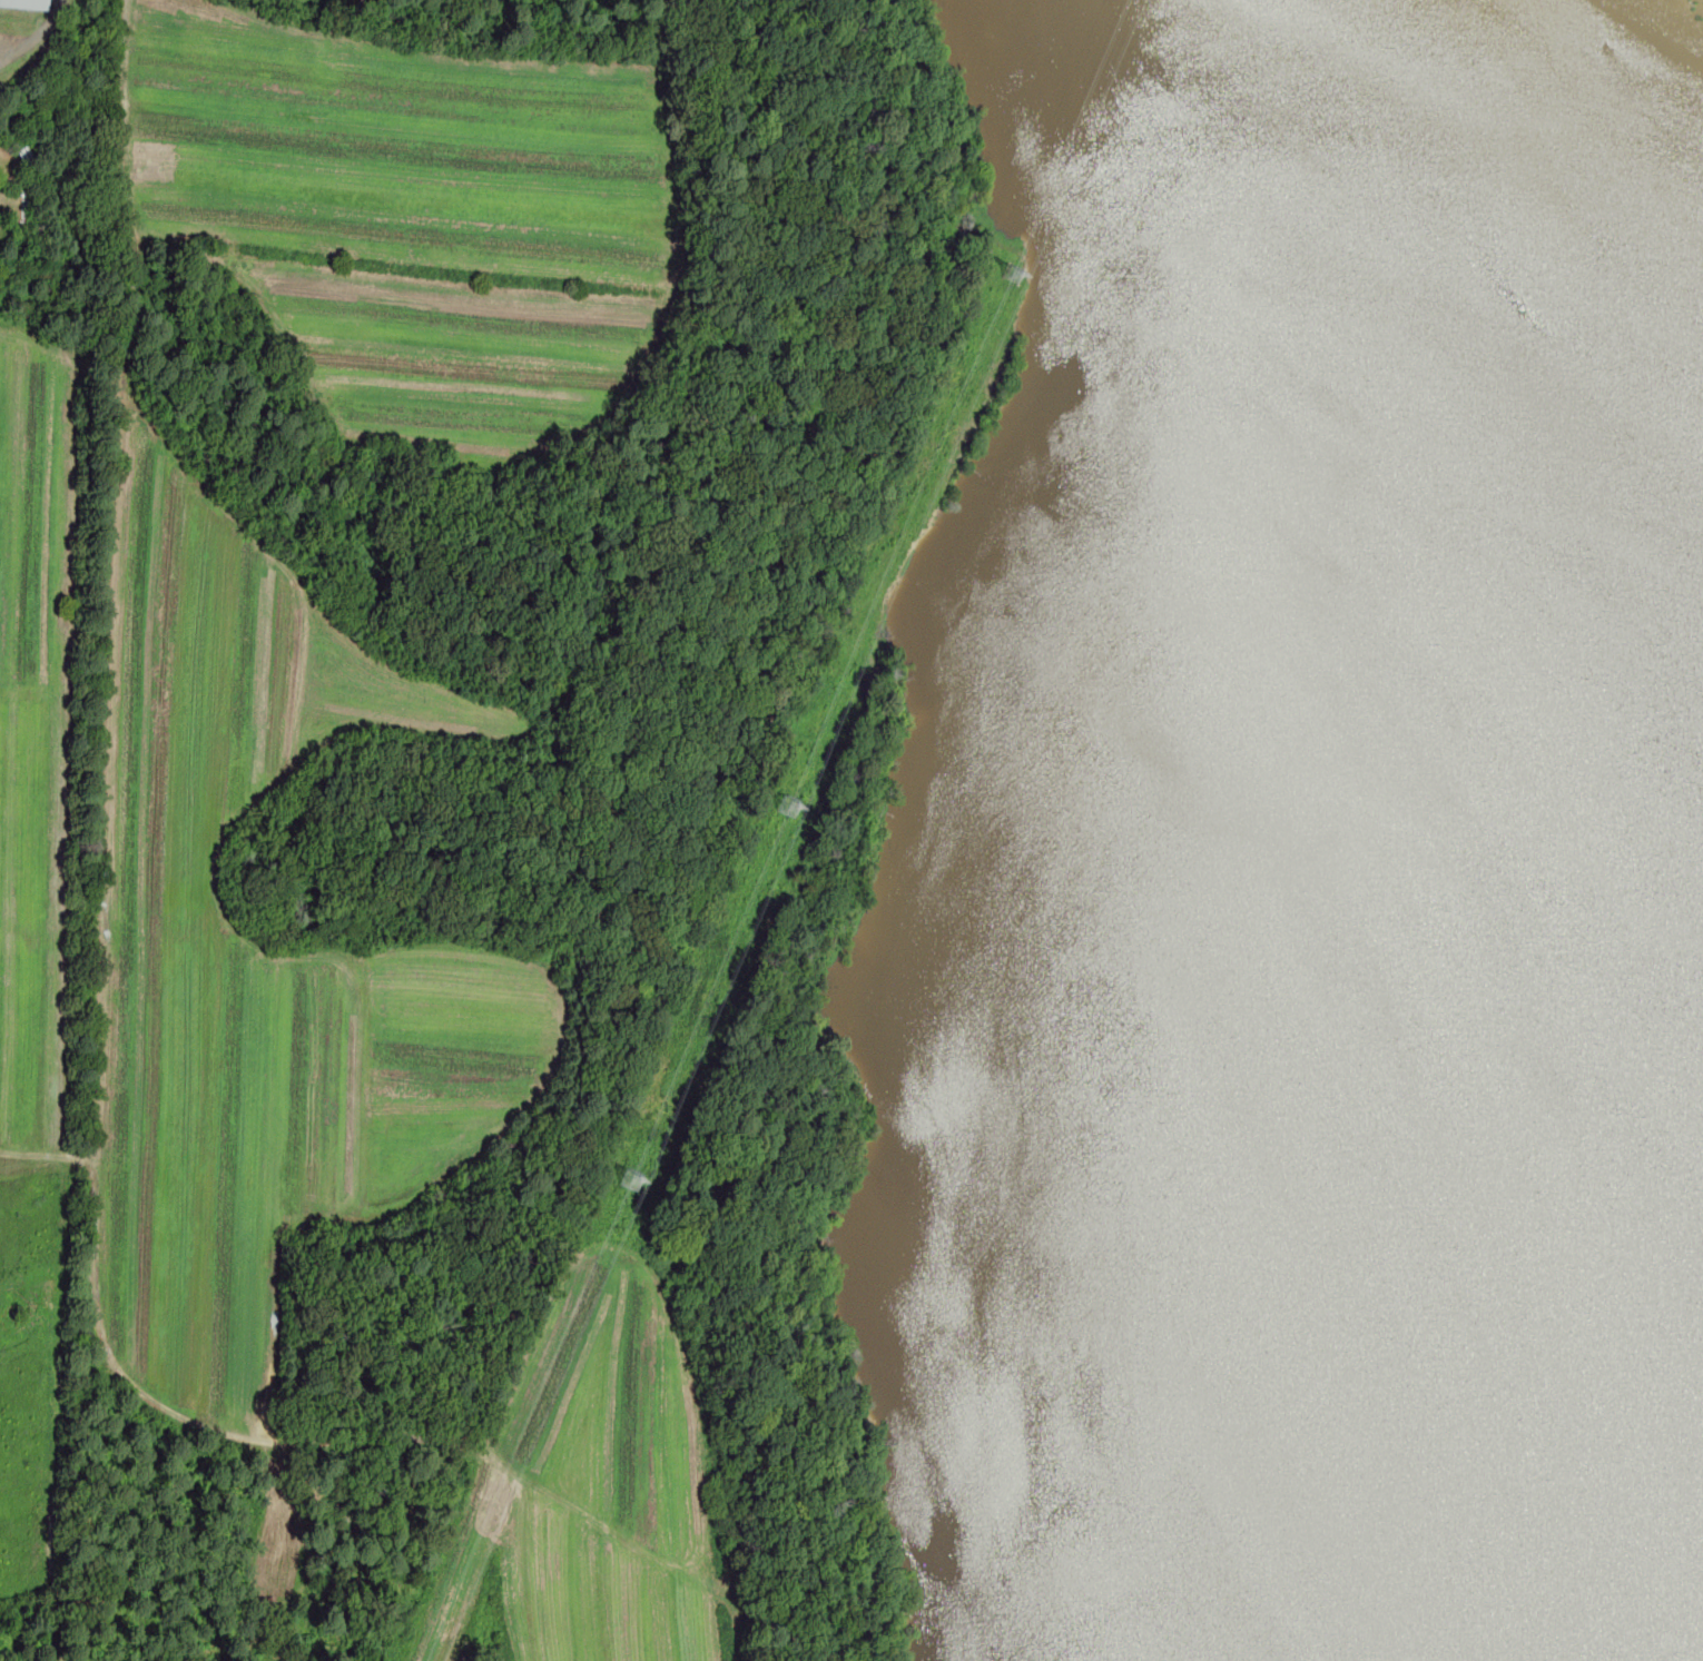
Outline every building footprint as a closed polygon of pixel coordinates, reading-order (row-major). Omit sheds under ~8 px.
[(48,9),(49,0),(0,0),(0,6),(48,9)] [(784,802),(779,812),(793,818),(797,808),(784,802)]
